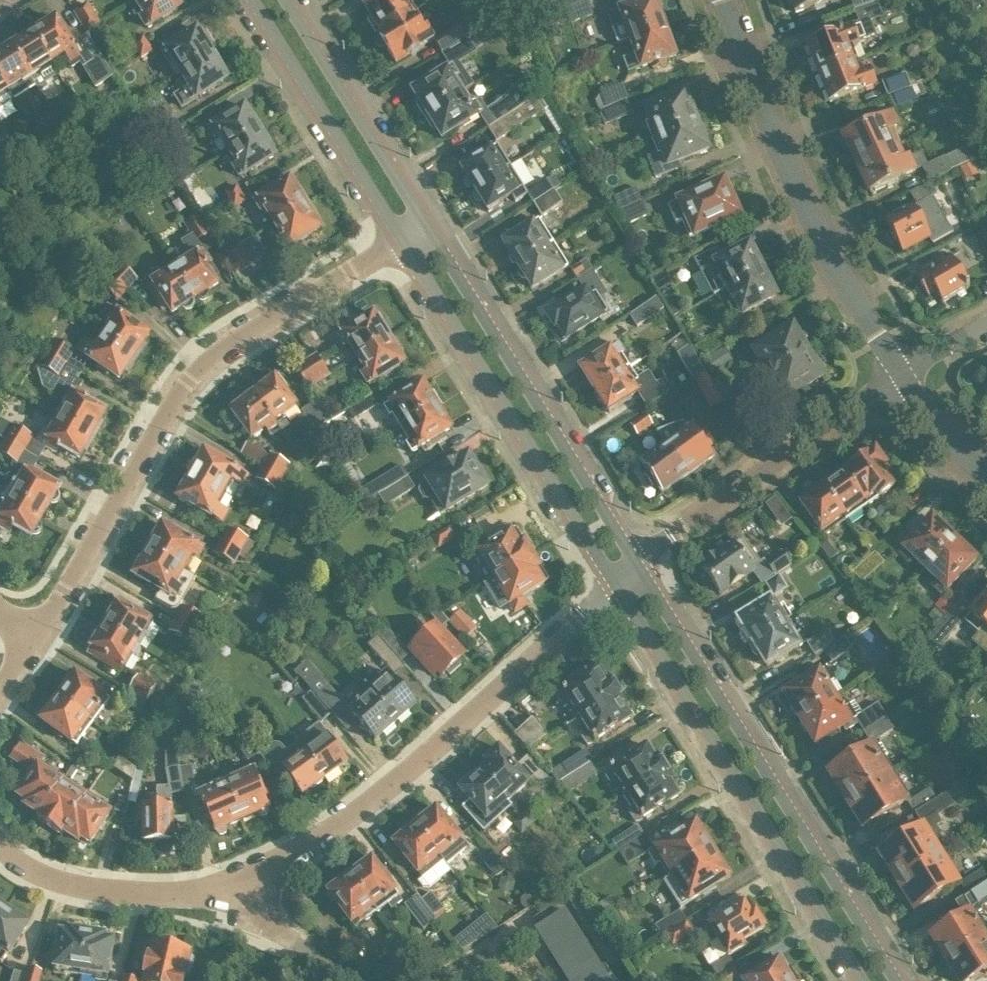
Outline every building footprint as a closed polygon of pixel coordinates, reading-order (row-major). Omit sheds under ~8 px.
[(178,0),(138,0),(136,1),(145,15),(140,18),(147,29),(183,7),(178,0)] [(414,12),(407,0),(373,0),(364,5),(371,17),(368,19),(378,34),(414,12)] [(665,27),(656,0),(647,0),(644,1),(644,0),(634,0),(630,1),(631,5),(608,14),(613,28),(619,44),(631,39),(665,27)] [(796,13),(833,0),(791,0),(796,13)] [(855,9),(856,10),(878,2),(877,0),(852,0),(855,9)] [(588,2),(567,9),(571,22),(593,15),(588,2)] [(856,10),(860,21),(849,25),(850,29),(808,45),(820,76),(859,60),(859,59),(865,56),(859,42),(868,38),(873,27),(871,20),(882,16),(878,2),(856,10)] [(99,24),(88,5),(76,13),(87,31),(99,24)] [(414,12),(378,34),(379,35),(377,36),(375,40),(376,44),(377,45),(381,47),(384,47),(385,46),(396,64),(436,39),(426,24),(423,26),(414,12)] [(458,27),(435,42),(442,53),(465,38),(481,29),(474,18),(459,28),(458,27)] [(57,19),(47,25),(46,22),(33,31),(55,68),(68,60),(73,67),(82,62),(97,86),(113,76),(89,36),(80,41),(76,36),(70,40),(57,19)] [(665,27),(631,39),(636,54),(624,59),(629,73),(653,65),(654,69),(667,64),(665,60),(676,56),(665,27)] [(181,74),(216,52),(207,37),(203,39),(197,30),(161,52),(168,64),(173,61),(181,74)] [(58,72),(55,68),(33,31),(20,39),(21,41),(12,47),(35,86),(37,89),(38,89),(40,92),(48,88),(44,81),(58,72)] [(450,67),(413,91),(419,100),(415,102),(424,116),(466,90),(474,85),(460,63),(477,52),(476,49),(489,40),(482,31),(470,39),(469,37),(442,54),(450,67)] [(138,51),(148,44),(144,37),(133,44),(138,51)] [(148,44),(138,51),(142,58),(153,51),(148,44)] [(2,53),(1,50),(0,51),(0,78),(13,99),(35,86),(12,47),(2,53)] [(228,79),(222,69),(225,67),(216,52),(181,74),(190,87),(173,98),(180,109),(228,79)] [(864,74),(859,60),(820,76),(831,103),(876,86),(870,72),(864,74)] [(884,83),(889,96),(910,87),(905,74),(884,83)] [(0,78),(0,107),(13,99),(0,78)] [(607,108),(608,110),(629,100),(623,85),(601,93),(606,108),(607,108)] [(474,103),(466,90),(424,116),(434,131),(437,129),(443,138),(481,114),(489,127),(531,101),(518,86),(499,103),(487,111),(480,100),(474,103)] [(912,88),(890,96),(897,110),(918,101),(912,88)] [(656,138),(698,122),(697,120),(698,117),(695,109),(692,108),(686,93),(645,108),(656,138)] [(489,127),(497,140),(545,110),(538,97),(531,101),(489,127)] [(629,100),(608,110),(601,114),(604,125),(634,113),(629,100)] [(229,150),(264,128),(255,114),(251,117),(245,106),(209,129),(216,140),(221,137),(229,150)] [(40,120),(45,129),(56,122),(51,113),(40,120)] [(844,136),(857,165),(901,145),(894,130),(896,129),(890,115),(844,136)] [(149,130),(156,142),(176,131),(168,118),(149,130)] [(698,124),(698,122),(656,138),(662,154),(653,157),(658,171),(709,151),(703,136),(704,133),(701,124),(698,124)] [(276,156),(270,146),(273,143),(264,128),(229,150),(237,164),(233,167),(240,178),(276,156)] [(176,131),(156,142),(164,155),(183,143),(176,131)] [(473,188),(474,188),(475,189),(511,166),(498,145),(472,161),(470,159),(460,165),(467,176),(466,177),(466,179),(466,181),(466,183),(469,186),(473,188)] [(907,159),(901,145),(857,165),(870,192),(916,171),(916,170),(922,167),(929,181),(951,171),(970,162),(965,149),(928,165),(922,152),(907,159)] [(71,149),(60,156),(68,169),(79,162),(71,149)] [(961,168),(967,179),(978,174),(972,162),(961,168)] [(511,166),(475,189),(475,190),(474,193),(474,196),(476,200),(478,201),(479,201),(481,202),(483,202),(489,213),(499,206),(498,204),(524,188),(511,166)] [(275,224),(310,202),(300,187),(296,189),(290,179),(254,201),(261,213),(266,210),(275,224)] [(533,204),(534,204),(554,191),(555,191),(548,179),(526,193),(533,204)] [(724,180),(668,206),(676,224),(682,221),(690,238),(740,216),(724,180)] [(909,192),(916,205),(887,222),(902,251),(930,236),(923,223),(933,219),(930,213),(943,207),(929,182),(909,192)] [(226,193),(230,200),(241,193),(237,186),(226,193)] [(619,211),(642,201),(636,187),(614,197),(619,211)] [(554,191),(534,204),(542,218),(563,205),(554,191)] [(241,193),(230,200),(235,207),(246,201),(241,193)] [(642,201),(619,211),(625,225),(648,215),(642,201)] [(318,215),(310,202),(275,224),(283,237),(278,240),(285,251),(321,229),(314,217),(318,215)] [(174,264),(177,268),(196,299),(199,297),(202,300),(204,300),(206,299),(208,297),(210,294),(209,292),(209,291),(218,285),(213,277),(218,274),(204,252),(217,244),(199,215),(185,223),(194,236),(184,243),(191,254),(174,264)] [(512,263),(517,263),(518,265),(548,246),(541,234),(546,231),(539,220),(503,242),(510,252),(508,257),(512,263)] [(237,273),(251,265),(261,258),(259,254),(264,250),(257,239),(255,240),(253,237),(225,253),(237,273)] [(548,246),(518,265),(520,268),(518,273),(521,278),(526,278),(533,290),(569,268),(561,256),(556,259),(548,246)] [(729,289),(766,270),(760,258),(757,257),(754,252),(752,253),(749,248),(745,247),(741,250),(740,249),(723,257),(717,246),(694,258),(713,295),(714,296),(717,294),(717,295),(729,289)] [(952,255),(916,277),(928,297),(937,292),(943,303),(969,287),(952,255)] [(586,261),(571,270),(578,281),(593,271),(586,261)] [(112,275),(128,290),(138,279),(122,265),(112,275)] [(194,300),(196,299),(177,268),(163,277),(158,269),(144,278),(156,296),(155,297),(163,308),(168,305),(173,313),(183,307),(185,309),(188,310),(190,310),(191,309),(194,307),(194,305),(194,302),(194,300)] [(766,270),(729,289),(717,295),(722,305),(729,305),(735,318),(767,302),(766,301),(771,299),(773,294),(771,290),(773,289),(771,283),(772,281),(766,270)] [(585,292),(548,315),(556,329),(554,330),(562,342),(608,313),(600,299),(607,294),(599,283),(593,273),(579,282),(585,292)] [(128,290),(112,275),(103,286),(117,301),(128,290)] [(637,327),(664,311),(657,298),(630,315),(637,327)] [(146,346),(143,344),(149,335),(111,308),(104,319),(113,325),(105,336),(137,359),(146,346)] [(358,358),(393,337),(383,321),(380,323),(374,313),(339,335),(346,347),(350,344),(358,358)] [(768,376),(808,351),(805,346),(806,341),(802,335),(798,334),(793,327),(778,336),(776,332),(768,337),(770,341),(753,351),(768,376)] [(719,332),(694,347),(699,358),(726,344),(719,332)] [(128,372),(137,359),(105,336),(97,348),(88,342),(81,352),(119,379),(125,370),(128,372)] [(402,351),(393,337),(358,358),(366,371),(362,373),(370,385),(405,363),(398,353),(402,351)] [(49,352),(67,364),(74,351),(56,340),(49,352)] [(590,387),(593,387),(595,390),(630,368),(622,355),(624,354),(618,344),(589,363),(588,361),(580,366),(587,378),(586,381),(590,387)] [(725,348),(704,360),(711,373),(732,360),(725,348)] [(812,358),(808,351),(768,376),(783,401),(800,391),(802,395),(810,390),(808,386),(823,377),(820,371),(821,367),(816,358),(812,358)] [(61,417),(95,437),(104,422),(101,421),(106,412),(86,400),(88,396),(79,391),(83,383),(78,380),(82,373),(67,364),(49,352),(40,365),(38,368),(44,388),(50,391),(59,389),(61,398),(69,402),(61,417)] [(306,361),(319,382),(330,375),(317,355),(306,361)] [(685,369),(697,378),(704,368),(691,360),(685,369)] [(319,382),(306,361),(296,368),(308,388),(319,382)] [(595,390),(596,392),(595,395),(599,402),(602,401),(610,413),(618,408),(617,406),(640,392),(649,407),(671,393),(663,381),(659,384),(651,372),(638,380),(630,368),(595,390)] [(706,373),(694,380),(711,410),(723,403),(706,373)] [(262,384),(263,387),(253,394),(275,422),(297,406),(285,391),(288,388),(278,375),(272,380),(269,378),(262,384)] [(401,429),(438,407),(436,405),(439,402),(434,394),(429,394),(423,384),(384,407),(390,417),(392,415),(401,429)] [(734,397),(728,386),(719,392),(725,402),(734,397)] [(741,393),(734,397),(725,402),(724,403),(742,433),(752,427),(754,426),(748,416),(753,413),(741,393)] [(278,427),(275,422),(253,394),(242,403),(239,401),(233,406),(233,409),(221,418),(231,431),(240,424),(252,439),(265,429),(269,434),(278,427)] [(348,409),(354,419),(378,405),(371,395),(348,409)] [(303,411),(314,429),(326,422),(315,404),(303,411)] [(439,409),(438,407),(401,429),(409,442),(406,444),(412,453),(425,446),(428,451),(447,439),(444,434),(451,429),(446,420),(448,416),(443,408),(439,409)] [(645,414),(630,424),(637,434),(652,424),(645,414)] [(85,449),(87,450),(95,437),(61,417),(54,429),(46,425),(38,439),(0,417),(0,437),(6,441),(24,451),(39,460),(47,445),(57,451),(59,447),(79,458),(85,449)] [(667,446),(687,477),(713,458),(708,450),(715,445),(706,431),(699,437),(693,428),(688,431),(681,420),(657,431),(667,446)] [(51,503),(54,503),(57,502),(59,499),(60,496),(59,493),(57,492),(62,483),(35,467),(39,460),(24,451),(6,441),(0,451),(0,454),(17,463),(24,467),(10,492),(45,512),(51,503)] [(687,477),(667,446),(642,463),(648,473),(645,475),(653,488),(657,485),(662,494),(687,477)] [(875,449),(858,462),(857,460),(856,459),(851,460),(848,462),(847,464),(848,467),(849,468),(843,472),(864,503),(867,506),(894,488),(881,470),(887,466),(875,449)] [(205,451),(200,460),(197,458),(188,473),(226,495),(233,482),(240,486),(246,474),(205,451)] [(271,454),(264,467),(282,478),(290,464),(271,454)] [(476,461),(473,461),(469,455),(427,480),(428,482),(420,487),(419,492),(424,499),(428,500),(431,499),(441,515),(489,486),(478,469),(479,466),(476,461)] [(384,491),(408,477),(402,465),(377,480),(384,491)] [(282,478),(264,467),(257,480),(275,490),(282,478)] [(843,518),(864,503),(843,472),(835,477),(833,475),(819,485),(843,518)] [(219,506),(226,495),(188,473),(181,486),(184,488),(178,498),(220,521),(226,510),(219,506)] [(408,477),(384,491),(379,494),(386,506),(415,488),(408,477)] [(821,533),(843,518),(819,485),(807,493),(809,496),(800,502),(821,533)] [(45,512),(10,492),(0,486),(0,524),(11,530),(13,527),(31,537),(33,534),(36,534),(39,534),(40,533),(41,531),(42,527),(42,525),(39,522),(45,512)] [(765,504),(773,515),(783,508),(775,496),(765,504)] [(473,516),(477,522),(491,513),(487,507),(473,516)] [(925,569),(954,539),(953,538),(954,533),(948,527),(943,528),(933,518),(898,554),(910,565),(915,559),(925,569)] [(163,525),(157,536),(153,535),(145,549),(186,573),(194,558),(198,560),(204,549),(163,525)] [(451,526),(425,541),(431,552),(457,536),(451,526)] [(229,528),(221,542),(241,552),(248,539),(229,528)] [(486,583),(533,554),(525,541),(520,544),(512,531),(469,557),(486,583)] [(823,535),(816,541),(830,560),(837,555),(828,543),(828,542),(823,535)] [(874,538),(863,546),(869,554),(880,546),(874,538)] [(954,539),(925,569),(936,579),(930,585),(942,596),(976,560),(964,549),(965,544),(959,538),(954,539)] [(248,539),(241,552),(249,557),(257,543),(248,539)] [(700,563),(701,565),(700,566),(720,595),(730,588),(731,590),(744,581),(743,579),(754,572),(753,569),(759,564),(743,540),(736,545),(734,542),(716,554),(715,552),(700,563)] [(241,552),(221,542),(215,554),(234,564),(237,558),(241,552)] [(186,573),(145,549),(138,562),(141,563),(134,575),(176,599),(182,588),(178,586),(186,573)] [(246,563),(249,557),(241,552),(237,558),(246,563)] [(774,577),(777,575),(792,566),(783,552),(766,564),(774,577)] [(883,562),(875,553),(854,572),(863,581),(883,562)] [(533,554),(486,583),(495,598),(503,593),(515,612),(527,605),(523,597),(544,584),(536,570),(541,567),(533,554)] [(777,575),(774,577),(766,583),(771,592),(782,585),(777,575)] [(962,624),(963,625),(962,629),(963,632),(968,637),(973,637),(975,635),(977,636),(978,635),(986,642),(986,595),(962,624)] [(935,607),(937,608),(931,614),(939,621),(945,616),(955,606),(945,597),(935,607)] [(786,622),(785,622),(771,598),(737,619),(745,631),(742,633),(750,646),(786,622)] [(109,614),(111,618),(105,627),(145,650),(151,639),(147,636),(154,624),(119,604),(118,607),(113,606),(109,614)] [(178,619),(197,630),(204,617),(185,606),(178,619)] [(461,610),(449,621),(466,639),(477,628),(461,610)] [(942,642),(959,623),(949,614),(932,633),(942,642)] [(786,622),(750,646),(756,656),(759,654),(767,667),(807,642),(792,618),(785,622),(786,622)] [(197,630),(178,619),(170,632),(189,643),(197,630)] [(105,627),(100,637),(96,637),(92,644),(94,647),(92,649),(127,670),(135,657),(139,660),(145,650),(105,627)] [(461,666),(457,662),(464,656),(437,627),(411,650),(435,675),(439,672),(443,676),(447,672),(451,675),(461,666)] [(377,637),(385,645),(400,662),(410,653),(387,628),(377,637)] [(815,654),(834,642),(828,632),(809,643),(815,654)] [(385,645),(377,637),(369,645),(395,674),(404,666),(400,662),(385,645)] [(851,650),(844,639),(826,650),(833,661),(851,650)] [(312,691),(317,697),(329,686),(308,662),(296,672),(312,691)] [(580,716),(619,692),(609,676),(605,678),(597,666),(572,682),(574,686),(557,696),(564,708),(571,703),(580,716)] [(800,719),(836,698),(827,685),(834,680),(826,668),(784,694),(792,706),(790,710),(794,716),(798,717),(800,719)] [(370,695),(395,723),(417,705),(409,696),(412,692),(399,677),(396,681),(388,672),(367,690),(371,695),(370,695)] [(76,674),(67,686),(64,683),(56,694),(91,718),(107,696),(76,674)] [(130,689),(148,699),(156,687),(137,676),(130,689)] [(148,699),(130,689),(123,701),(141,712),(148,699)] [(322,722),(331,714),(317,697),(312,691),(303,699),(322,722)] [(619,692),(580,716),(588,730),(581,734),(588,746),(630,719),(625,710),(629,708),(619,692)] [(91,718),(56,694),(46,707),(50,709),(42,720),(73,743),(91,718)] [(375,741),(395,723),(370,695),(351,713),(375,741)] [(836,698),(800,719),(801,721),(800,724),(804,731),(808,731),(815,744),(844,726),(846,731),(859,723),(864,732),(886,718),(878,704),(857,717),(849,705),(843,710),(836,698)] [(515,734),(528,749),(548,736),(532,718),(515,734)] [(886,718),(864,732),(871,743),(894,730),(886,718)] [(304,754),(323,780),(348,762),(320,724),(310,732),(319,744),(306,753),(304,754)] [(258,754),(248,736),(237,743),(248,761),(258,754)] [(41,816),(63,782),(65,778),(42,763),(46,758),(22,742),(11,758),(34,773),(18,796),(28,802),(25,806),(40,815),(41,816)] [(302,796),(323,780),(304,754),(306,753),(299,744),(287,752),(283,746),(282,745),(281,744),(279,743),(278,743),(276,742),(274,743),(272,743),(271,743),(269,745),(267,743),(256,750),(279,782),(288,776),(302,796)] [(628,793),(667,770),(656,753),(653,755),(647,746),(604,773),(611,784),(619,779),(628,793)] [(829,772),(848,801),(889,775),(871,746),(829,772)] [(507,802),(529,782),(530,781),(532,783),(534,784),(536,785),(539,785),(541,785),(544,784),(546,783),(548,782),(550,780),(528,756),(515,767),(499,748),(486,760),(489,764),(481,771),(507,802)] [(169,786),(157,787),(157,791),(156,791),(156,796),(145,796),(144,801),(143,806),(144,843),(159,843),(159,844),(160,846),(162,848),(165,849),(168,848),(170,846),(172,844),(172,842),(173,842),(172,805),(172,795),(185,793),(184,787),(180,767),(177,750),(166,755),(166,769),(169,786)] [(563,781),(591,764),(590,763),(593,761),(586,750),(551,772),(558,783),(562,780),(563,781)] [(121,773),(132,781),(133,782),(136,769),(121,757),(113,767),(121,773)] [(591,764),(563,781),(569,792),(598,774),(591,764)] [(180,767),(184,787),(196,785),(192,765),(180,767)] [(239,813),(242,820),(258,813),(260,816),(263,816),(265,816),(268,815),(269,812),(268,809),(263,798),(265,797),(252,767),(225,780),(239,813)] [(72,768),(67,777),(72,780),(78,772),(72,768)] [(136,769),(133,782),(132,781),(129,797),(130,797),(129,801),(137,803),(143,770),(136,769)] [(667,770),(628,793),(636,806),(629,811),(636,822),(678,796),(673,787),(676,784),(667,770)] [(487,819),(507,802),(481,771),(473,779),(470,775),(459,784),(462,788),(461,790),(487,819)] [(906,802),(889,775),(848,801),(864,828),(906,802)] [(242,820),(239,813),(225,780),(197,792),(210,821),(212,820),(217,831),(219,834),(222,835),(226,833),(227,832),(227,830),(227,827),(242,820)] [(87,798),(63,782),(41,816),(40,815),(37,819),(62,835),(65,832),(87,798)] [(930,788),(908,802),(915,813),(937,799),(930,788)] [(126,813),(129,801),(130,797),(129,797),(120,795),(117,810),(126,813)] [(110,813),(87,798),(65,832),(79,841),(81,838),(90,844),(110,813)] [(437,809),(426,817),(423,815),(413,823),(446,864),(468,847),(437,809)] [(521,816),(530,826),(538,819),(529,809),(521,816)] [(530,826),(521,816),(513,823),(522,833),(530,826)] [(627,865),(648,853),(656,866),(664,861),(674,877),(714,851),(703,833),(703,829),(703,827),(701,825),(699,823),(696,822),(653,849),(645,837),(620,853),(627,865)] [(446,864),(413,823),(401,833),(403,836),(394,843),(421,877),(416,881),(422,888),(429,888),(451,870),(446,864)] [(620,853),(645,837),(638,825),(613,841),(620,853)] [(880,854),(899,885),(942,857),(923,827),(880,854)] [(714,851),(674,877),(681,889),(673,893),(682,907),(729,877),(730,872),(729,870),(728,868),(726,866),(723,865),(714,851)] [(496,876),(507,870),(493,853),(484,862),(496,876)] [(958,884),(942,857),(899,885),(915,910),(958,884)] [(372,859),(362,867),(360,864),(347,873),(373,908),(374,907),(385,899),(392,909),(402,901),(372,859)] [(961,884),(967,893),(986,880),(986,878),(982,870),(961,884)] [(373,908),(347,873),(336,881),(338,884),(329,892),(329,893),(326,895),(332,902),(335,900),(356,928),(377,912),(374,907),(373,908)] [(986,940),(973,918),(978,907),(976,904),(986,897),(986,883),(982,886),(957,902),(962,911),(957,914),(960,919),(932,936),(949,964),(986,940)] [(431,892),(422,900),(434,916),(444,909),(431,892)] [(527,893),(522,897),(522,904),(526,908),(534,901),(527,893)] [(418,895),(405,905),(424,930),(437,919),(434,916),(422,900),(418,895)] [(744,903),(702,929),(710,942),(717,937),(729,956),(744,946),(741,942),(765,927),(755,912),(751,915),(744,903)] [(7,907),(0,918),(0,962),(2,964),(28,924),(19,918),(19,914),(7,907)] [(539,928),(556,916),(551,907),(533,918),(539,928)] [(565,911),(556,916),(539,928),(537,929),(569,980),(609,980),(565,911)] [(667,935),(687,923),(680,911),(656,926),(664,937),(667,935)] [(687,923),(667,935),(673,944),(693,932),(687,923)] [(55,967),(82,971),(89,932),(70,929),(69,933),(61,932),(55,967)] [(106,935),(89,932),(82,971),(108,975),(114,940),(105,939),(106,935)] [(468,933),(457,941),(463,949),(475,942),(468,933)] [(949,964),(959,980),(969,980),(982,973),(985,977),(986,975),(986,940),(949,964)] [(144,980),(184,980),(185,975),(191,973),(194,958),(190,954),(191,952),(153,943),(144,980)] [(723,964),(728,972),(734,969),(734,970),(736,969),(731,960),(723,964)] [(791,968),(786,971),(779,960),(745,980),(799,980),(791,968)] [(28,976),(27,980),(40,980),(43,971),(31,968),(28,976)] [(728,972),(714,980),(739,980),(740,980),(734,970),(734,969),(728,972)] [(28,976),(16,972),(13,980),(27,980),(28,976)]
